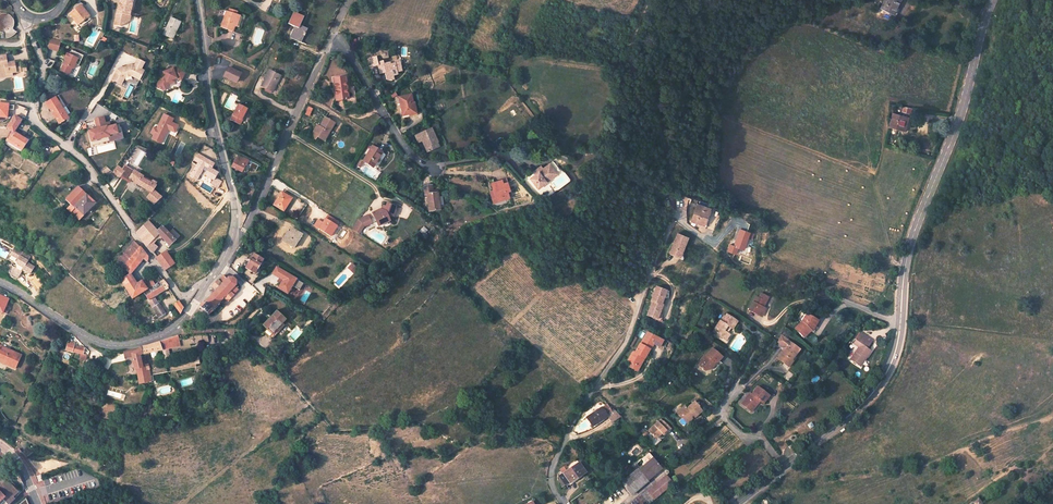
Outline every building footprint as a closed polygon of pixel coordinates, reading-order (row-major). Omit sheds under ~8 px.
[(116,24),(122,25),(126,21),(127,14),(130,15),(132,0),(120,0),(116,24)] [(883,6),(887,8),(896,12),(899,6),(902,0),(886,0),(883,6)] [(81,5),(70,14),(78,25),(79,24),(82,28),(83,27),(82,26),(80,23),(89,16),(81,5)] [(887,8),(886,10),(894,14),(896,15),(898,15),(899,13),(901,7),(899,6),(896,12),(887,8)] [(228,12),(227,11),(221,27),(228,30),(233,31),(235,26),(239,28),(243,17),(237,15),(228,12)] [(304,17),(293,12),(288,24),(294,27),(290,36),(301,42),(307,29),(300,25),(304,17)] [(1,38),(2,38),(5,38),(7,38),(10,37),(12,36),(13,35),(15,33),(16,32),(12,29),(13,26),(14,24),(14,21),(13,19),(12,17),(11,16),(10,16),(8,15),(7,14),(4,14),(1,14),(0,15),(0,32),(2,33),(1,38)] [(89,16),(80,23),(82,26),(91,19),(89,16)] [(179,21),(171,18),(164,35),(168,36),(168,35),(173,37),(175,33),(174,32),(179,21)] [(62,41),(53,39),(50,49),(55,50),(57,43),(61,44),(62,41)] [(84,55),(72,50),(70,55),(67,54),(65,59),(67,60),(62,71),(71,75),(73,68),(75,69),(77,64),(79,59),(82,60),(84,55)] [(7,74),(7,76),(14,75),(13,73),(22,72),(20,62),(15,63),(9,64),(8,62),(6,55),(0,56),(0,75),(7,74)] [(376,57),(368,59),(370,68),(378,66),(377,63),(377,60),(376,57)] [(145,63),(138,60),(135,67),(133,66),(119,71),(114,82),(123,86),(126,79),(133,77),(141,80),(145,71),(142,70),(145,63)] [(381,62),(377,63),(378,66),(380,74),(385,73),(387,80),(393,80),(392,76),(397,75),(397,73),(401,71),(399,62),(398,62),(398,60),(392,62),(393,64),(391,64),(390,63),(383,64),(383,62),(381,62)] [(180,81),(185,72),(176,67),(167,70),(167,72),(164,73),(163,72),(160,70),(157,77),(159,78),(155,86),(163,90),(166,89),(167,85),(166,82),(172,79),(176,78),(180,81)] [(241,74),(228,68),(224,76),(237,82),(241,74)] [(281,77),(269,71),(261,86),(267,88),(272,91),(273,92),(281,77)] [(346,77),(333,79),(336,101),(349,99),(346,77)] [(411,94),(399,97),(403,116),(416,113),(414,102),(413,103),(411,94)] [(55,98),(46,103),(56,118),(59,124),(68,118),(55,98)] [(247,109),(238,105),(231,119),(240,124),(247,109)] [(308,106),(305,114),(310,116),(314,108),(308,106)] [(893,113),(889,126),(903,130),(906,117),(893,113)] [(175,132),(178,126),(171,123),(173,119),(164,114),(157,129),(153,127),(151,133),(154,134),(152,139),(161,143),(165,136),(164,135),(167,129),(175,132)] [(11,131),(7,139),(22,149),(23,149),(27,141),(14,133),(21,120),(14,116),(6,128),(11,131)] [(104,116),(96,118),(98,128),(89,129),(91,140),(109,136),(109,135),(111,135),(117,133),(121,133),(120,124),(111,126),(110,121),(106,122),(104,116)] [(335,123),(325,117),(319,126),(316,125),(310,136),(315,139),(317,136),(324,141),(329,133),(335,123)] [(431,129),(416,136),(419,143),(423,141),(425,141),(426,145),(424,145),(427,152),(437,148),(435,144),(437,143),(431,129)] [(7,139),(5,142),(21,152),(20,151),(22,149),(7,139)] [(382,152),(372,146),(363,161),(361,160),(359,163),(362,164),(364,162),(373,167),(382,152)] [(217,162),(198,151),(191,162),(196,165),(190,176),(196,179),(203,167),(208,170),(205,175),(214,180),(211,185),(219,189),(223,180),(217,177),(221,171),(214,167),(217,162)] [(243,159),(238,156),(236,160),(235,160),(232,167),(241,172),(242,170),(245,164),(247,164),(248,161),(243,158),(243,159)] [(248,161),(247,164),(245,164),(242,170),(247,173),(249,169),(255,172),(258,166),(248,161)] [(259,167),(266,170),(268,164),(267,164),(264,162),(262,161),(260,166),(259,167)] [(540,166),(528,175),(538,188),(547,181),(553,177),(553,176),(556,173),(549,164),(546,167),(545,166),(542,168),(540,166)] [(130,178),(134,171),(124,165),(121,169),(125,171),(122,177),(130,182),(132,179),(130,178)] [(121,169),(117,167),(113,173),(120,177),(121,176),(122,177),(125,171),(121,169)] [(143,176),(134,171),(130,178),(132,179),(138,184),(151,192),(147,197),(154,204),(159,199),(161,197),(153,190),(156,186),(157,184),(152,181),(151,183),(142,178),(143,176)] [(505,180),(494,183),(496,190),(498,197),(501,196),(502,200),(512,198),(510,191),(512,190),(510,182),(506,184),(505,180)] [(547,181),(538,188),(539,190),(549,183),(547,181)] [(432,185),(424,186),(425,195),(427,195),(429,211),(440,210),(439,206),(438,197),(438,193),(433,194),(433,193),(433,190),(432,185)] [(78,187),(65,200),(70,205),(67,209),(71,212),(75,208),(80,212),(75,216),(79,220),(88,211),(90,208),(95,203),(78,187)] [(291,199),(282,193),(276,202),(277,202),(275,206),(284,211),(291,199)] [(396,206),(387,203),(386,206),(383,205),(381,209),(380,209),(372,213),(378,226),(390,220),(388,218),(392,216),(393,216),(396,210),(394,210),(396,206)] [(697,204),(691,221),(704,225),(710,208),(697,204)] [(75,208),(71,212),(75,216),(80,212),(75,208)] [(313,226),(331,237),(340,222),(328,215),(323,222),(318,219),(313,226)] [(374,223),(370,215),(359,219),(353,229),(363,234),(367,226),(374,223)] [(136,232),(146,247),(151,242),(159,235),(162,238),(167,243),(169,246),(179,236),(173,230),(169,233),(162,226),(157,231),(147,221),(136,232)] [(424,227),(420,231),(424,235),(428,230),(424,227)] [(302,234),(292,228),(289,233),(287,232),(282,240),(294,247),(298,241),(298,240),(302,234)] [(688,238),(678,234),(670,253),(671,253),(680,257),(682,253),(688,238)] [(159,235),(151,242),(154,243),(157,239),(162,238),(159,235)] [(137,265),(139,263),(140,262),(143,258),(146,260),(146,261),(147,260),(148,260),(148,257),(140,247),(140,248),(133,242),(117,260),(130,274),(137,265)] [(151,242),(146,247),(150,252),(153,253),(156,249),(158,246),(154,243),(151,242)] [(30,255),(14,247),(8,259),(13,262),(11,265),(14,266),(22,271),(23,268),(31,272),(34,265),(27,261),(30,255)] [(165,252),(156,258),(165,270),(171,265),(173,265),(174,264),(170,258),(165,252)] [(263,260),(254,254),(251,259),(250,258),(247,263),(248,263),(245,268),(255,274),(257,269),(258,270),(261,265),(260,265),(263,260)] [(357,269),(352,264),(348,268),(353,273),(357,269)] [(22,271),(14,266),(11,273),(19,277),(22,271)] [(299,290),(303,284),(276,267),(272,274),(280,279),(282,277),(284,278),(283,281),(278,289),(287,294),(292,286),(299,290)] [(130,274),(120,280),(132,298),(147,289),(144,285),(141,281),(136,284),(130,274)] [(204,301),(199,307),(208,315),(214,310),(213,309),(224,298),(228,302),(234,295),(233,294),(238,290),(235,286),(236,285),(236,282),(236,280),(232,277),(228,277),(226,279),(223,275),(219,280),(218,280),(212,286),(216,290),(211,295),(205,302),(204,301)] [(150,279),(144,285),(147,289),(154,284),(150,279)] [(163,280),(144,292),(149,301),(148,301),(153,308),(156,314),(159,318),(165,313),(154,297),(168,288),(168,287),(164,280),(163,280)] [(666,292),(656,288),(650,302),(652,302),(661,306),(666,292)] [(760,293),(758,298),(766,302),(769,297),(760,293)] [(0,296),(0,311),(3,313),(8,299),(0,296)] [(756,296),(749,310),(759,315),(763,307),(766,302),(758,298),(756,296)] [(178,302),(174,305),(180,314),(183,308),(179,302),(178,302)] [(661,306),(652,302),(646,316),(656,320),(662,306),(661,306)] [(286,320),(276,310),(263,325),(272,334),(277,328),(279,331),(284,325),(282,323),(286,320)] [(720,321),(714,329),(718,332),(717,334),(724,339),(728,333),(724,330),(727,325),(731,328),(732,329),(734,326),(735,325),(733,324),(735,320),(727,314),(722,322),(720,321)] [(802,321),(795,328),(804,337),(811,330),(812,331),(815,325),(813,324),(816,319),(807,314),(802,321)] [(664,341),(647,331),(635,352),(633,351),(628,360),(630,362),(638,366),(643,357),(645,358),(653,344),(660,347),(664,341)] [(859,347),(850,360),(860,367),(868,356),(866,354),(869,349),(867,348),(872,341),(860,333),(856,340),(861,344),(859,347)] [(177,336),(159,342),(162,350),(202,341),(201,334),(200,334),(190,336),(178,338),(177,336)] [(213,342),(212,335),(201,334),(202,341),(208,340),(209,343),(213,342)] [(800,349),(785,338),(781,344),(783,346),(782,347),(783,349),(784,350),(778,358),(783,363),(788,357),(792,360),(800,349)] [(66,350),(81,354),(79,359),(84,360),(86,355),(83,354),(85,348),(75,346),(76,344),(68,342),(66,350)] [(141,347),(142,354),(150,352),(152,352),(157,351),(162,350),(159,342),(147,346),(141,347)] [(0,346),(0,359),(9,363),(8,366),(15,369),(21,356),(0,346)] [(131,353),(132,356),(134,363),(135,369),(143,367),(141,358),(143,358),(142,354),(141,347),(127,349),(123,349),(124,355),(131,353)] [(702,361),(699,365),(704,370),(707,366),(711,369),(715,366),(714,365),(712,364),(715,361),(717,363),(722,357),(713,348),(705,357),(705,356),(701,360),(702,361)] [(165,366),(167,372),(197,367),(196,364),(199,364),(198,356),(195,357),(195,360),(165,366)] [(630,362),(628,366),(637,371),(645,358),(643,357),(638,366),(630,362)] [(788,357),(783,363),(788,367),(793,361),(792,360),(788,357)] [(149,369),(150,373),(151,381),(154,380),(152,375),(167,372),(165,366),(149,369)] [(150,373),(138,376),(140,383),(151,381),(150,373)] [(750,393),(741,404),(746,407),(749,405),(753,409),(758,403),(756,402),(758,400),(759,401),(763,403),(769,395),(758,387),(752,394),(750,393)] [(685,406),(678,413),(682,417),(684,415),(689,421),(692,419),(692,417),(693,416),(695,417),(702,411),(699,407),(699,406),(695,401),(687,408),(685,406)] [(601,407),(587,417),(593,426),(597,423),(598,422),(599,423),(603,420),(607,417),(613,413),(612,411),(607,404),(602,408),(601,407)] [(614,410),(612,411),(613,413),(607,417),(611,422),(620,417),(615,412),(614,410)] [(658,421),(648,430),(654,437),(660,432),(662,434),(663,435),(671,428),(664,421),(660,424),(658,421)] [(648,480),(662,469),(653,458),(649,454),(644,458),(648,462),(645,464),(621,484),(628,492),(630,495),(648,480)] [(569,470),(563,474),(558,477),(562,486),(568,482),(569,483),(586,472),(579,463),(569,470)] [(563,474),(569,470),(566,465),(560,469),(563,474)] [(649,490),(647,492),(653,500),(673,483),(666,475),(649,490)] [(14,499),(12,497),(17,492),(12,487),(9,484),(4,488),(2,486),(0,487),(0,503),(9,503),(14,499)] [(646,491),(640,496),(645,502),(646,501),(649,503),(653,500),(647,492),(646,491)]
